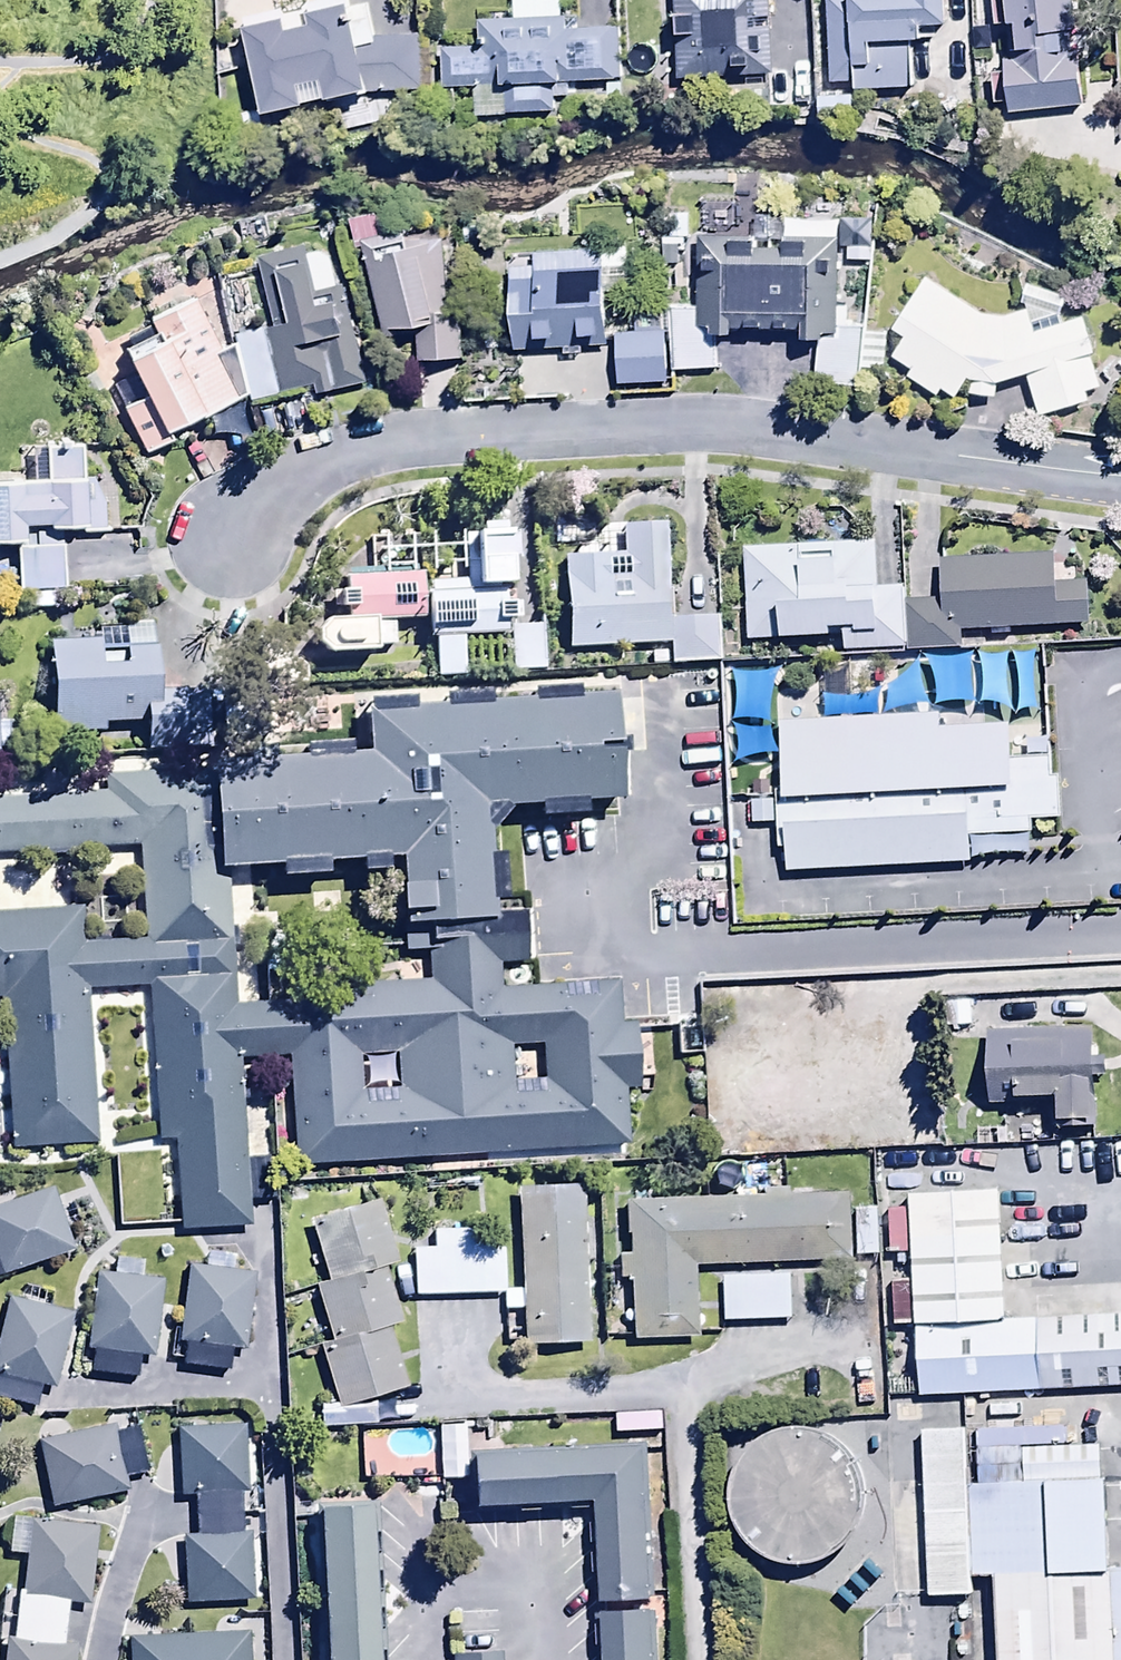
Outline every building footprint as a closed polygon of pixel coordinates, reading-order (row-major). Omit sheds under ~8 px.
[(248,64),(221,70),(226,94),(253,88),(261,121),(304,111),(300,92),(323,87),(328,106),(368,97),(418,95),(416,39),(374,40),(367,7),(349,10),(347,0),(344,0),(304,7),(309,32),(288,35),(284,14),(238,23),(248,64)] [(677,82),(772,77),(768,0),(672,0),(677,82)] [(827,86),(852,86),(852,94),(912,93),(911,45),(933,44),(933,30),(943,30),(943,0),(825,0),(827,86)] [(992,28),(1014,27),(1015,60),(1000,61),(1001,76),(992,76),(993,106),(1005,105),(1005,114),(1077,111),(1072,0),(991,0),(992,28)] [(440,51),(439,91),(503,92),(503,118),(553,119),(553,99),(568,100),(568,84),(635,86),(635,53),(619,52),(619,30),(580,29),(580,18),(477,17),(476,51),(440,51)] [(698,313),(673,312),(672,375),(715,376),(715,339),(731,339),(731,333),(798,334),(798,344),(819,344),(818,387),(855,387),(856,332),(845,331),(846,307),(835,307),(836,223),(782,223),(782,254),(751,254),(751,244),(699,243),(698,313)] [(871,224),(840,224),(840,253),(847,253),(847,264),(868,264),(868,247),(871,247),(871,224)] [(437,228),(361,245),(383,340),(415,333),(415,363),(458,363),(458,319),(437,228)] [(306,250),(258,261),(273,328),(266,330),(280,395),(310,389),(311,396),(367,383),(346,286),(336,289),(328,254),(308,258),(306,250)] [(530,273),(508,274),(513,354),(606,348),(600,253),(529,257),(530,273)] [(1028,311),(979,315),(926,281),(891,333),(902,341),(889,362),(909,375),(906,380),(935,400),(939,394),(952,402),(964,383),(963,399),(996,401),(996,389),(1026,379),(1039,419),(1086,404),(1084,398),(1098,393),(1088,362),(1094,361),(1081,321),(1063,327),(1058,311),(1031,320),(1028,311)] [(160,347),(126,363),(142,400),(122,409),(144,457),(172,445),(167,435),(246,400),(233,350),(218,356),(196,300),(148,323),(160,347)] [(663,334),(613,336),(615,388),(665,386),(663,334)] [(885,336),(864,334),(861,371),(882,373),(885,336)] [(33,485),(0,486),(0,549),(28,548),(27,536),(101,532),(99,481),(83,482),(81,452),(32,454),(33,485)] [(623,558),(564,560),(567,653),(667,650),(667,667),(723,665),(721,621),(676,623),(673,526),(622,528),(623,558)] [(506,537),(476,538),(479,590),(508,589),(506,537)] [(63,548),(17,551),(20,598),(66,595),(63,548)] [(744,551),(746,642),(842,640),(842,655),(909,654),(907,590),(874,590),(873,549),(744,551)] [(1050,557),(937,562),(938,602),(909,603),(911,653),(960,651),(959,632),(1086,626),(1084,588),(1051,589),(1050,557)] [(421,579),(340,580),(338,614),(348,614),(348,625),(422,624),(421,579)] [(505,596),(426,598),(427,643),(433,643),(434,679),(464,678),(463,641),(505,640),(505,624),(511,624),(511,606),(505,606),(505,596)] [(101,627),(102,642),(47,644),(51,733),(61,732),(61,739),(107,737),(106,726),(142,725),(144,756),(209,753),(207,701),(158,703),(155,648),(151,648),(150,624),(101,627)] [(543,629),(511,630),(512,674),(544,673),(543,629)] [(773,674),(733,672),(731,726),(771,728),(773,674)] [(0,1004),(8,1151),(92,1147),(84,993),(148,990),(156,1147),(175,1146),(179,1229),(249,1225),(238,1062),(289,1060),(294,1164),(630,1146),(627,1092),(639,1092),(636,1030),(621,1031),(618,982),(499,988),(498,966),(525,964),(523,912),(499,914),(494,813),(541,811),(542,823),(581,821),(581,808),(617,806),(611,695),(361,708),(364,759),(348,760),(348,747),(306,750),(307,762),(206,767),(207,776),(101,781),(102,794),(0,800),(0,859),(137,853),(142,943),(85,944),(84,911),(0,915),(0,1004)] [(877,698),(824,700),(825,721),(878,718),(877,698)] [(645,755),(642,702),(613,704),(615,744),(622,743),(623,756),(645,755)] [(1020,718),(791,728),(798,876),(982,867),(980,841),(1061,837),(1058,762),(1023,763),(1020,718)] [(738,764),(782,760),(779,730),(736,734),(738,764)] [(1095,1033),(985,1035),(987,1106),(1056,1104),(1056,1133),(1092,1132),(1091,1085),(1096,1085),(1095,1033)] [(778,1071),(767,1054),(721,1089),(757,1136),(824,1120),(828,1138),(864,1129),(860,1112),(900,1103),(906,1044),(852,1039),(850,1056),(778,1071)] [(268,1167),(251,1167),(251,1202),(268,1202),(268,1167)] [(911,1188),(918,1322),(1008,1318),(1001,1184),(911,1188)] [(586,1191),(516,1193),(518,1293),(505,1294),(505,1312),(519,1311),(520,1350),(590,1348),(586,1191)] [(52,1193),(0,1210),(0,1277),(72,1253),(52,1193)] [(852,1200),(623,1205),(623,1239),(628,1239),(628,1256),(617,1256),(618,1287),(628,1287),(630,1343),(695,1341),(694,1269),(854,1265),(852,1200)] [(380,1207),(309,1225),(325,1287),(313,1290),(327,1346),(319,1348),(335,1407),(407,1389),(390,1323),(398,1321),(385,1270),(395,1267),(380,1207)] [(880,1258),(877,1212),(856,1213),(859,1259),(880,1258)] [(412,1253),(412,1297),(501,1297),(500,1251),(480,1251),(480,1234),(432,1234),(433,1253),(412,1253)] [(252,1275),(184,1268),(177,1346),(185,1347),(183,1368),(227,1372),(229,1353),(244,1354),(252,1275)] [(163,1288),(95,1276),(82,1351),(90,1352),(86,1374),(135,1382),(139,1361),(150,1363),(163,1288)] [(790,1278),(723,1278),(723,1324),(790,1324),(790,1278)] [(8,1301),(0,1330),(0,1401),(34,1410),(39,1390),(53,1393),(73,1318),(8,1301)] [(918,1322),(921,1392),(1120,1382),(1120,1312),(1008,1318),(918,1322)] [(118,1421),(41,1435),(53,1503),(131,1489),(129,1476),(150,1472),(141,1425),(119,1429),(118,1421)] [(974,1591),(966,1424),(924,1426),(932,1593),(974,1591)] [(462,1428),(438,1428),(440,1483),(463,1482),(462,1428)] [(246,1429),(177,1431),(178,1500),(194,1500),(195,1538),(181,1539),(183,1610),(251,1609),(250,1537),(239,1537),(238,1494),(247,1494),(246,1429)] [(763,1562),(786,1570),(816,1568),(842,1553),(859,1529),(865,1500),(862,1483),(851,1461),(839,1448),(823,1439),(800,1434),(782,1435),(766,1441),(751,1451),(739,1464),(731,1480),(728,1498),(730,1521),(738,1538),(749,1552),(763,1562)] [(651,1438),(473,1448),(476,1500),(601,1492),(607,1597),(660,1594),(651,1438)] [(1028,1479),(1101,1475),(1099,1442),(1026,1445),(1028,1479)] [(973,1482),(977,1572),(999,1571),(1004,1659),(1118,1659),(1113,1563),(1109,1475),(1101,1475),(1028,1479),(973,1482)] [(372,1498),(321,1500),(330,1659),(382,1659),(372,1498)] [(28,1524),(15,1640),(4,1639),(2,1659),(77,1659),(79,1647),(64,1645),(69,1605),(88,1607),(96,1532),(28,1524)] [(880,1574),(867,1561),(832,1596),(846,1609),(880,1574)] [(657,1605),(605,1607),(608,1659),(660,1659),(657,1605)] [(127,1639),(128,1659),(249,1659),(249,1636),(127,1639)]
